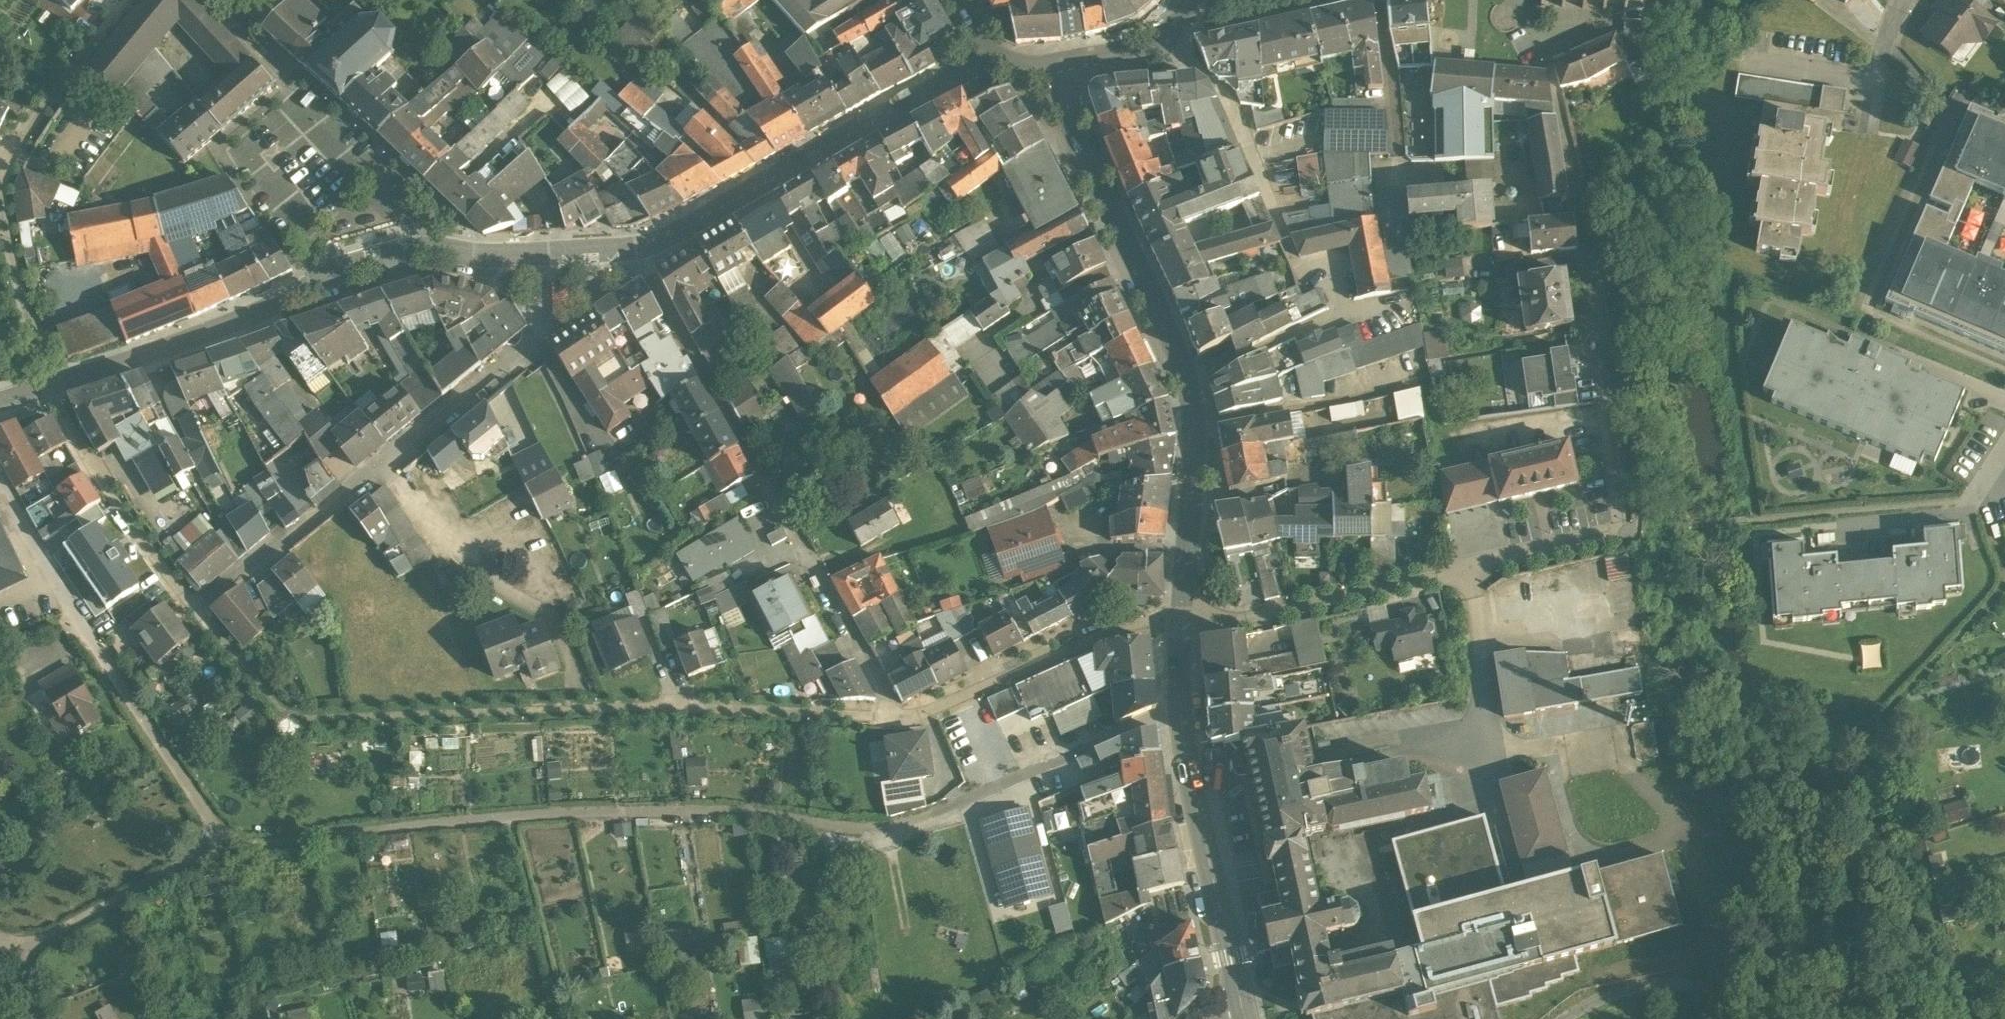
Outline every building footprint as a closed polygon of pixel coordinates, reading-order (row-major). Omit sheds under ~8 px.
[(127,26),(152,47),(175,20),(192,0),(149,0),(127,26)] [(194,0),(192,0),(175,20),(228,77),(249,59),(194,0)] [(263,29),(289,1),(288,0),(246,0),(240,7),(263,29)] [(718,14),(721,18),(726,25),(760,0),(706,0),(718,14)] [(805,36),(827,23),(829,22),(812,2),(810,0),(772,0),(805,36)] [(812,2),(829,22),(850,9),(864,0),(815,0),(812,2)] [(834,34),(842,48),(849,45),(867,36),(897,20),(933,2),(932,0),(887,0),(834,34)] [(994,9),(1008,9),(1016,43),(1063,41),(1056,2),(1051,2),(1050,0),(988,0),(994,9)] [(1056,2),(1063,41),(1085,36),(1079,1),(1079,0),(1056,0),(1056,2)] [(1079,1),(1085,36),(1107,31),(1099,0),(1083,0),(1079,1)] [(1107,31),(1122,27),(1136,20),(1148,11),(1159,0),(1160,1),(1160,0),(1099,0),(1107,31)] [(1339,7),(1352,56),(1352,57),(1354,70),(1366,69),(1367,85),(1383,84),(1375,0),(1373,0),(1338,6),(1339,7)] [(1390,30),(1393,45),(1405,44),(1410,44),(1411,43),(1412,43),(1410,27),(1405,0),(1387,0),(1390,30)] [(1410,27),(1429,25),(1427,0),(1405,0),(1410,27)] [(1541,8),(1545,8),(1545,2),(1561,3),(1561,9),(1565,9),(1566,3),(1581,4),(1581,11),(1585,11),(1586,5),(1602,5),(1602,12),(1606,12),(1606,6),(1624,7),(1623,13),(1641,14),(1641,12),(1644,11),(1642,6),(1648,2),(1652,4),(1654,1),(1652,0),(1541,0),(1541,8)] [(1964,0),(1942,0),(1936,7),(1943,12),(1925,36),(1950,55),(1957,44),(1970,43),(1975,36),(1981,40),(1994,23),(1980,13),(1964,0)] [(1980,13),(1990,1),(1989,0),(1964,0),(1980,13)] [(289,54),(290,53),(315,30),(289,1),(263,29),(289,54)] [(933,2),(897,20),(900,24),(913,45),(918,48),(922,46),(951,30),(933,2)] [(1339,7),(1310,14),(1322,59),(1340,56),(1340,57),(1352,56),(1339,7)] [(630,53),(656,25),(640,10),(611,40),(630,53)] [(504,67),(531,39),(500,12),(483,28),(475,20),(463,29),(466,33),(480,48),(484,44),(504,67)] [(670,39),(680,49),(695,38),(676,14),(658,28),(670,39)] [(1293,17),(1257,25),(1261,76),(1270,74),(1269,67),(1320,56),(1321,63),(1322,63),(1322,59),(1310,14),(1293,17)] [(695,38),(680,49),(700,67),(704,71),(711,77),(712,78),(736,60),(735,58),(744,52),(726,25),(721,18),(695,38)] [(348,19),(329,36),(336,44),(358,24),(348,19)] [(810,49),(802,38),(784,23),(785,21),(784,19),(770,31),(799,69),(794,73),(803,84),(820,72),(823,68),(819,61),(818,61),(810,49)] [(307,69),(307,70),(341,101),(376,69),(391,56),(396,35),(381,20),(360,22),(358,24),(336,44),(326,53),(307,69)] [(827,23),(805,36),(821,60),(842,48),(834,34),(827,23)] [(1623,24),(1623,33),(1626,32),(1636,52),(1661,34),(1654,23),(1623,24)] [(922,46),(918,48),(913,45),(900,24),(886,32),(912,77),(934,65),(922,46)] [(670,39),(658,28),(656,25),(630,53),(645,66),(670,39)] [(1257,25),(1233,29),(1238,89),(1236,90),(1241,102),(1245,103),(1263,106),(1261,76),(1257,25)] [(152,47),(127,26),(87,74),(112,95),(126,79),(147,54),(152,47)] [(1233,29),(1194,37),(1208,70),(1219,79),(1225,80),(1236,90),(1238,89),(1233,29)] [(290,53),(307,69),(326,53),(321,48),(326,43),(315,30),(290,53)] [(912,77),(886,32),(879,36),(887,50),(877,55),(861,64),(880,94),(912,77)] [(1623,33),(1553,64),(1559,85),(1587,81),(1626,59),(1636,52),(1626,32),(1623,33)] [(466,33),(446,50),(458,66),(480,48),(466,33)] [(867,36),(849,45),(861,64),(877,55),(867,36)] [(504,67),(500,71),(520,89),(538,72),(548,81),(563,65),(531,39),(504,67)] [(1431,42),(1413,43),(1418,67),(1433,67),(1431,42)] [(1410,44),(1405,44),(1406,53),(1395,54),(1398,69),(1418,67),(1413,43),(1411,43),(1410,44)] [(504,67),(484,44),(480,48),(458,66),(458,67),(466,77),(479,92),(500,71),(504,67)] [(821,60),(819,61),(823,68),(820,72),(827,83),(838,75),(846,87),(834,94),(847,113),(880,94),(861,64),(849,45),(842,48),(821,60)] [(170,71),(152,47),(147,54),(164,76),(170,71)] [(787,106),(748,49),(744,52),(735,58),(736,60),(758,92),(767,106),(747,116),(776,153),(807,136),(787,106)] [(126,79),(145,99),(164,76),(147,54),(126,79)] [(1640,55),(1627,63),(1631,76),(1630,77),(1634,86),(1650,78),(1640,55)] [(228,77),(196,104),(221,131),(274,85),(249,59),(228,77)] [(758,92),(736,60),(712,78),(739,107),(758,92)] [(1492,100),(1493,69),(1454,64),(1434,64),(1431,95),(1435,95),(1435,161),(1462,160),(1493,160),(1492,100)] [(458,67),(445,77),(453,88),(466,77),(458,67)] [(688,77),(700,88),(705,83),(699,76),(704,71),(700,67),(688,77)] [(396,87),(376,69),(341,101),(379,135),(422,96),(414,88),(400,101),(391,92),(396,87)] [(1492,100),(1523,104),(1552,108),(1546,74),(1493,69),(1492,100)] [(711,77),(704,71),(699,76),(705,83),(711,77)] [(1847,91),(1738,73),(1735,96),(1764,101),(1764,102),(1828,112),(1843,114),(1847,91)] [(1207,85),(1195,76),(1190,74),(1181,75),(1184,92),(1187,106),(1191,105),(1194,118),(1199,138),(1201,138),(1230,130),(1223,113),(1207,85)] [(1175,75),(1148,78),(1152,109),(1165,107),(1167,113),(1180,110),(1180,108),(1181,107),(1178,93),(1177,93),(1175,75)] [(422,96),(379,135),(399,155),(426,130),(415,119),(424,119),(439,107),(438,106),(455,91),(453,88),(445,77),(423,95),(422,96)] [(712,78),(711,77),(705,83),(700,88),(698,91),(732,126),(733,127),(746,115),(739,107),(712,78)] [(1141,78),(1130,79),(1135,100),(1140,99),(1142,110),(1152,109),(1148,78),(1141,78)] [(145,99),(126,79),(112,95),(137,115),(148,102),(145,99)] [(1130,79),(1114,80),(1120,103),(1135,100),(1130,79)] [(1114,80),(1099,82),(1094,84),(1090,87),(1089,91),(1089,95),(1099,120),(1132,112),(1132,116),(1142,115),(1142,110),(1140,99),(1135,100),(1120,103),(1114,80)] [(827,83),(787,106),(807,136),(847,113),(834,94),(833,92),(827,83)] [(619,99),(602,84),(593,94),(601,100),(606,105),(661,152),(673,144),(644,119),(619,99)] [(630,85),(619,99),(644,119),(655,106),(630,85)] [(1010,91),(969,108),(977,126),(982,124),(982,122),(1017,102),(1010,91)] [(470,136),(481,149),(528,104),(517,92),(498,110),(498,111),(470,136)] [(962,93),(934,107),(951,139),(959,134),(973,127),(973,128),(977,126),(969,108),(962,93)] [(1371,99),(1348,99),(1348,111),(1371,111),(1371,99)] [(599,117),(606,111),(608,109),(604,106),(606,105),(601,100),(591,110),(599,117)] [(148,102),(137,115),(159,137),(172,126),(148,102)] [(1017,102),(982,122),(982,124),(995,144),(1030,123),(1017,102)] [(1828,112),(1764,102),(1759,135),(1758,135),(1756,145),(1758,146),(1757,158),(1754,157),(1753,169),(1755,169),(1753,181),(1751,180),(1750,183),(1760,184),(1816,194),(1826,195),(1826,193),(1824,192),(1826,181),(1828,181),(1830,170),(1820,169),(1822,155),(1823,155),(1825,144),(1823,144),(1825,132),(1827,133),(1827,130),(1825,130),(1828,112)] [(196,104),(181,118),(178,114),(174,118),(177,121),(172,126),(159,137),(183,163),(221,131),(196,104)] [(1523,104),(1533,161),(1560,156),(1552,108),(1523,104)] [(0,105),(0,125),(2,125),(9,109),(0,105)] [(661,152),(606,105),(604,106),(608,109),(606,111),(633,135),(627,143),(643,160),(657,174),(671,160),(661,152)] [(2001,119),(1998,118),(1997,121),(1993,119),(1994,116),(1970,106),(1929,200),(1951,209),(1948,217),(1926,208),(1885,301),(1908,311),(1910,309),(1914,311),(1913,313),(2004,353),(2004,118),(2001,119)] [(934,107),(909,121),(922,140),(932,157),(953,142),(951,139),(934,107)] [(1280,108),(1265,112),(1252,111),(1257,129),(1284,121),(1280,108)] [(591,110),(577,124),(585,132),(599,117),(591,110)] [(1348,111),(1324,111),(1324,153),(1370,155),(1390,155),(1385,111),(1371,111),(1348,111)] [(1132,112),(1099,120),(1106,141),(1135,134),(1138,135),(1145,133),(1147,133),(1145,126),(1143,115),(1142,115),(1132,116),(1132,112)] [(715,161),(706,171),(720,184),(754,165),(741,151),(723,134),(705,115),(687,133),(715,161)] [(747,116),(746,115),(733,127),(749,143),(741,151),(754,165),(776,153),(747,116)] [(1194,118),(1180,121),(1183,132),(1167,136),(1166,137),(1175,159),(1177,171),(1196,164),(1208,161),(1208,160),(1201,138),(1199,138),(1194,118)] [(909,121),(879,136),(896,166),(912,156),(908,148),(922,140),(909,121)] [(1030,123),(995,144),(997,148),(993,151),(1003,168),(1043,143),(1031,122),(1030,123)] [(1163,122),(1145,126),(1147,133),(1145,133),(1147,140),(1149,140),(1166,137),(1167,136),(1163,122)] [(585,132),(577,124),(560,141),(589,170),(593,175),(596,172),(605,164),(612,158),(585,132)] [(732,126),(723,134),(741,151),(749,143),(733,127),(732,126)] [(973,128),(973,127),(959,134),(975,163),(988,154),(973,128)] [(433,137),(426,130),(399,155),(424,179),(424,178),(425,179),(450,154),(437,141),(440,138),(436,134),(433,137)] [(1135,134),(1106,141),(1119,173),(1151,166),(1142,145),(1149,142),(1149,140),(1147,140),(1145,133),(1138,135),(1135,134)] [(450,154),(425,179),(439,192),(459,173),(483,151),(481,149),(470,136),(451,153),(450,154)] [(896,166),(879,136),(861,145),(874,167),(880,164),(887,174),(897,168),(896,166)] [(706,171),(676,142),(673,144),(661,152),(671,160),(657,174),(684,203),(720,184),(706,171)] [(645,182),(634,170),(643,160),(627,143),(612,158),(605,164),(614,174),(624,184),(628,189),(651,220),(665,213),(643,184),(645,182)] [(1015,192),(1056,169),(1043,143),(1003,168),(998,172),(1010,194),(1015,192)] [(880,164),(874,167),(861,145),(832,161),(832,162),(844,187),(848,185),(861,178),(880,209),(898,199),(893,189),(895,188),(887,174),(880,164)] [(1238,150),(1208,160),(1208,161),(1196,164),(1206,193),(1196,196),(1204,218),(1243,204),(1259,197),(1260,197),(1238,150)] [(969,167),(967,169),(964,171),(950,181),(943,186),(956,203),(998,172),(1003,168),(993,151),(988,154),(975,163),(969,167)] [(958,151),(952,155),(955,159),(964,171),(967,169),(969,167),(958,151)] [(1300,188),(1328,184),(1324,153),(1296,158),(1300,188)] [(1370,155),(1324,153),(1328,184),(1371,179),(1370,155)] [(492,195),(467,220),(482,235),(514,225),(507,213),(511,210),(507,204),(543,176),(528,154),(496,183),(488,190),(492,195)] [(1560,156),(1533,161),(1542,221),(1570,219),(1560,156)] [(943,168),(936,159),(920,169),(935,189),(949,179),(950,178),(943,168)] [(955,159),(943,168),(950,178),(949,179),(950,181),(964,171),(955,159)] [(1496,189),(1493,160),(1462,160),(1465,191),(1488,190),(1496,189)] [(832,162),(812,175),(822,192),(829,205),(836,201),(845,195),(848,193),(844,187),(832,162)] [(605,164),(596,172),(605,183),(614,174),(605,164)] [(1151,166),(1119,173),(1129,196),(1171,179),(1169,170),(1159,172),(1157,165),(1151,166)] [(920,169),(904,181),(895,188),(893,189),(898,199),(904,209),(905,209),(935,189),(920,169)] [(1056,169),(1015,192),(1030,221),(1036,232),(1078,210),(1056,169)] [(61,185),(23,170),(16,184),(14,195),(19,225),(46,221),(44,209),(51,211),(61,185)] [(589,170),(553,191),(558,199),(566,230),(580,221),(583,229),(605,215),(597,201),(585,179),(593,175),(589,170)] [(450,203),(467,220),(492,195),(488,190),(496,183),(484,171),(470,184),(450,203)] [(439,192),(450,203),(470,184),(459,173),(439,192)] [(645,182),(643,184),(665,213),(684,203),(657,174),(645,182)] [(812,175),(789,189),(801,210),(814,233),(828,225),(812,198),(822,192),(812,175)] [(1129,196),(1128,196),(1152,249),(1189,237),(1184,225),(1204,218),(1196,196),(1188,199),(1179,177),(1178,177),(1129,196)] [(155,202),(165,238),(181,233),(215,222),(232,217),(247,210),(227,178),(155,202)] [(1371,179),(1328,184),(1331,205),(1334,227),(1346,225),(1373,219),(1372,199),(1371,179)] [(1816,194),(1760,184),(1758,199),(1757,199),(1755,210),(1757,210),(1755,222),(1753,221),(1753,224),(1755,224),(1755,226),(1760,227),(1802,233),(1808,234),(1808,233),(1810,233),(1811,231),(1809,230),(1811,219),(1813,219),(1814,208),(1816,194)] [(651,220),(628,189),(622,193),(621,192),(617,195),(620,198),(618,199),(621,203),(622,204),(625,202),(641,224),(651,220)] [(788,218),(801,210),(789,189),(775,197),(788,218)] [(1465,191),(1407,196),(1410,217),(1426,216),(1447,214),(1454,214),(1455,217),(1458,217),(1459,221),(1459,231),(1491,228),(1488,190),(1465,191)] [(1019,228),(1030,221),(1015,192),(1003,200),(1019,228)] [(621,203),(615,207),(607,195),(597,201),(605,215),(612,227),(636,225),(641,224),(625,202),(622,204),(621,203)] [(850,203),(845,195),(836,201),(842,209),(850,203)] [(1407,196),(1372,199),(1373,219),(1375,219),(1379,239),(1408,235),(1412,235),(1410,217),(1407,196)] [(775,197),(733,221),(745,241),(747,244),(758,258),(764,265),(778,256),(772,246),(785,238),(780,231),(792,224),(788,218),(775,197)] [(1259,197),(1243,204),(1254,231),(1272,226),(1259,197)] [(867,217),(856,200),(850,203),(842,209),(866,244),(879,236),(867,217)] [(155,202),(68,219),(75,253),(78,255),(146,242),(165,238),(155,202)] [(1334,227),(1331,205),(1309,208),(1310,211),(1314,232),(1334,227)] [(882,209),(867,217),(879,236),(893,228),(882,209)] [(858,276),(836,250),(827,257),(814,233),(801,210),(788,218),(792,224),(823,275),(824,274),(824,273),(830,270),(844,288),(858,276)] [(992,257),(980,264),(997,294),(1013,283),(1029,274),(1023,263),(1088,227),(1078,210),(1036,232),(1002,252),(992,257)] [(1310,211),(1283,215),(1292,236),(1314,232),(1310,211)] [(1454,214),(1447,214),(1449,222),(1459,221),(1458,217),(1455,217),(1454,214)] [(1426,216),(1410,217),(1412,235),(1427,233),(1426,216)] [(232,217),(215,222),(225,242),(242,232),(232,217)] [(997,244),(984,219),(954,235),(973,267),(980,264),(992,257),(987,250),(997,244)] [(1373,219),(1346,225),(1350,245),(1355,266),(1382,258),(1379,239),(1375,219),(1373,219)] [(1542,221),(1528,222),(1529,239),(1531,255),(1576,250),(1573,219),(1570,219),(1542,221)] [(733,221),(698,241),(716,274),(718,278),(717,278),(736,310),(737,312),(744,323),(751,318),(747,313),(756,308),(734,270),(758,258),(747,244),(745,241),(733,221)] [(1314,232),(1292,236),(1300,256),(1350,245),(1346,225),(1334,227),(1314,232)] [(1514,241),(1529,239),(1528,225),(1513,226),(1514,241)] [(1254,231),(1201,246),(1201,248),(1207,264),(1280,243),(1273,226),(1272,226),(1254,231)] [(262,227),(249,234),(251,237),(246,242),(251,253),(270,282),(291,270),(262,227)] [(1802,233),(1760,227),(1757,250),(1772,252),(1772,253),(1783,255),(1783,253),(1795,255),(1794,257),(1797,257),(1797,255),(1799,255),(1802,233)] [(181,233),(165,238),(183,281),(185,285),(200,278),(181,233)] [(1409,257),(1408,235),(1379,239),(1382,258),(1387,281),(1412,276),(1409,257)] [(1189,237),(1152,249),(1173,293),(1209,282),(1201,268),(1207,264),(1201,248),(1194,250),(1189,237)] [(165,238),(146,242),(158,268),(165,271),(167,270),(173,285),(183,281),(165,238)] [(1094,240),(1051,264),(1056,273),(1051,276),(1052,279),(1041,285),(1040,288),(1045,298),(1075,283),(1106,266),(1094,240)] [(698,241),(655,270),(691,337),(712,326),(698,297),(694,290),(716,274),(698,241)] [(1002,252),(997,244),(987,250),(992,257),(1002,252)] [(251,253),(213,271),(229,301),(270,282),(251,253)] [(1382,258),(1355,266),(1361,300),(1389,294),(1387,281),(1382,258)] [(1106,266),(1075,283),(1081,295),(1112,279),(1106,266)] [(185,285),(197,316),(216,308),(229,301),(213,271),(200,278),(185,285)] [(1564,273),(1519,280),(1526,333),(1571,326),(1564,273)] [(736,310),(717,278),(718,278),(716,274),(694,290),(698,297),(708,291),(723,318),(736,310)] [(844,288),(834,295),(853,318),(876,301),(858,276),(844,288)] [(1081,295),(1070,301),(1077,316),(1079,315),(1118,293),(1112,279),(1081,295)] [(1209,282),(1173,293),(1187,327),(1222,314),(1263,300),(1255,279),(1222,290),(1222,291),(1218,292),(1215,280),(1209,282)] [(641,280),(612,299),(626,323),(629,328),(647,316),(651,323),(661,316),(641,280)] [(173,285),(113,309),(125,338),(127,344),(187,320),(197,316),(185,285),(183,281),(173,285)] [(418,281),(380,294),(398,322),(434,311),(421,286),(418,281)] [(467,285),(432,281),(421,286),(434,311),(447,335),(459,328),(496,305),(495,295),(467,285)] [(997,294),(991,298),(1000,310),(1021,296),(1013,283),(997,294)] [(809,315),(781,285),(766,298),(811,349),(815,346),(827,336),(809,315)] [(1319,290),(1309,296),(1317,314),(1328,309),(1319,290)] [(1118,293),(1079,315),(1084,325),(1089,334),(1104,326),(1128,314),(1118,293)] [(380,294),(339,307),(358,333),(380,324),(390,342),(405,334),(398,322),(380,294)] [(834,295),(809,315),(827,336),(828,336),(838,329),(853,318),(834,295)] [(1058,296),(1042,304),(1047,313),(1052,310),(1062,304),(1058,296)] [(1309,296),(1283,307),(1292,326),(1317,314),(1309,296)] [(496,305),(459,328),(464,336),(482,323),(489,335),(472,349),(480,365),(526,327),(508,298),(496,305)] [(991,298),(972,312),(985,332),(1005,318),(1000,310),(991,298)] [(626,323),(612,299),(593,311),(595,314),(607,335),(626,323)] [(1056,319),(1060,325),(1073,318),(1065,303),(1062,304),(1052,310),(1056,319)] [(339,307),(314,316),(339,353),(344,361),(366,346),(357,333),(358,333),(339,307)] [(1283,307),(1263,317),(1260,310),(1254,312),(1262,323),(1262,325),(1270,336),(1292,326),(1283,307)] [(112,308),(57,329),(68,359),(125,338),(113,309),(112,308)] [(972,312),(927,342),(951,376),(954,374),(966,365),(956,352),(985,332),(972,312)] [(1222,314),(1187,327),(1198,356),(1230,340),(1236,354),(1270,336),(1262,325),(1262,323),(1254,312),(1250,313),(1226,324),(1222,314)] [(607,335),(595,314),(549,344),(571,380),(574,379),(607,432),(630,418),(622,406),(651,387),(648,382),(640,368),(631,373),(624,362),(607,335)] [(1128,314),(1104,326),(1108,333),(1109,332),(1115,344),(1136,331),(1128,314)] [(1079,315),(1077,316),(1073,318),(1060,325),(1067,336),(1084,325),(1079,315)] [(339,353),(314,316),(293,323),(324,365),(339,353)] [(647,316),(629,328),(642,351),(649,363),(652,361),(653,363),(661,359),(660,357),(664,355),(662,344),(661,341),(656,343),(651,323),(647,316)] [(1060,325),(1056,319),(1024,339),(1034,356),(1067,336),(1060,325)] [(313,355),(291,324),(272,331),(283,349),(283,350),(296,368),(306,361),(310,358),(313,355)] [(1420,324),(1372,339),(1378,361),(1424,347),(1420,324)] [(1772,401),(1921,464),(1924,457),(1935,462),(1965,393),(1909,369),(1911,364),(1851,338),(1847,347),(1791,324),(1763,389),(1775,394),(1772,401)] [(1319,335),(1309,338),(1311,343),(1298,348),(1305,364),(1315,361),(1347,349),(1347,348),(1349,347),(1363,342),(1356,325),(1320,339),(1319,335)] [(712,326),(691,337),(701,355),(721,343),(712,326)] [(1136,331),(1115,344),(1109,332),(1108,333),(1104,326),(1089,334),(1079,339),(1051,358),(1059,370),(1067,382),(1071,391),(1085,383),(1076,366),(1096,355),(1108,386),(1118,381),(1107,362),(1142,344),(1136,331)] [(788,357),(800,350),(783,327),(757,344),(773,369),(788,357)] [(464,336),(459,328),(447,335),(446,336),(457,354),(469,345),(464,336)] [(827,336),(815,346),(824,357),(846,341),(838,329),(828,336),(827,336)] [(1024,339),(1018,330),(1002,339),(1019,366),(1034,356),(1024,339)] [(272,331),(240,343),(239,343),(257,367),(273,356),(283,349),(272,331)] [(424,365),(405,334),(390,342),(409,377),(424,365)] [(662,402),(684,390),(674,372),(671,374),(668,370),(683,361),(670,339),(662,344),(664,355),(660,357),(661,359),(653,363),(660,375),(648,382),(651,387),(662,402)] [(1363,342),(1349,347),(1350,349),(1356,369),(1378,361),(1372,339),(1363,342)] [(927,342),(903,359),(910,369),(877,391),(893,415),(951,376),(927,342)] [(239,343),(206,354),(221,384),(242,377),(244,382),(242,383),(256,407),(259,405),(273,394),(275,393),(257,367),(239,343)] [(1142,344),(1107,362),(1118,381),(1152,365),(1142,344)] [(469,345),(457,354),(430,376),(442,396),(480,365),(472,349),(469,345)] [(800,350),(788,357),(796,370),(811,360),(803,348),(800,350)] [(1350,349),(1315,361),(1321,376),(1323,379),(1324,381),(1357,370),(1356,369),(1350,349)] [(1550,358),(1521,362),(1527,397),(1555,392),(1556,396),(1575,394),(1573,378),(1570,378),(1567,350),(1549,353),(1550,358)] [(642,351),(624,362),(631,373),(640,368),(649,363),(642,351)] [(206,354),(189,359),(205,396),(211,394),(224,390),(221,384),(206,354)] [(1262,354),(1247,361),(1209,382),(1216,397),(1273,380),(1262,354)] [(275,393),(287,384),(291,381),(273,356),(257,367),(275,393)] [(812,433),(813,436),(819,433),(825,443),(828,441),(835,437),(796,370),(788,357),(773,369),(812,433)] [(187,402),(205,396),(189,359),(170,365),(183,394),(187,402)] [(683,361),(668,370),(671,374),(674,372),(684,390),(699,382),(686,359),(683,361)] [(649,363),(640,368),(648,382),(660,375),(653,363),(652,361),(649,363)] [(1321,376),(1315,361),(1305,364),(1294,369),(1301,398),(1325,396),(1324,381),(1323,379),(1321,376)] [(324,365),(304,378),(317,397),(337,383),(324,365)] [(409,377),(397,386),(398,388),(418,415),(442,396),(430,376),(424,365),(409,377)] [(1108,386),(1090,395),(1101,418),(1108,415),(1110,420),(1104,423),(1104,424),(1127,415),(1168,398),(1152,365),(1118,381),(1108,386)] [(1057,390),(1067,382),(1059,370),(1030,389),(1031,392),(1046,400),(1057,390)] [(139,375),(159,421),(167,417),(144,373),(139,375)] [(893,415),(892,416),(904,434),(966,392),(954,374),(951,376),(893,415)] [(139,375),(122,380),(136,409),(147,427),(147,428),(158,423),(159,421),(139,375)] [(1021,401),(1031,392),(1030,389),(1023,375),(990,397),(997,407),(1005,417),(1021,401)] [(1273,380),(1216,397),(1220,415),(1282,400),(1279,380),(1278,378),(1273,380)] [(122,380),(69,396),(84,428),(96,450),(109,440),(104,422),(132,413),(135,420),(141,431),(147,427),(137,410),(136,409),(122,380)] [(684,390),(671,397),(690,429),(717,414),(699,382),(684,390)] [(1057,390),(1068,409),(1077,403),(1071,391),(1067,382),(1057,390)] [(511,383),(485,404),(503,440),(509,452),(517,468),(544,453),(511,383)] [(751,383),(727,400),(742,426),(767,410),(751,383)] [(290,414),(292,416),(302,408),(287,384),(275,393),(273,394),(290,414)] [(418,415),(398,388),(385,398),(406,426),(418,415)] [(1418,388),(1393,394),(1398,424),(1423,419),(1418,388)] [(224,390),(211,394),(223,418),(235,413),(223,393),(225,392),(224,390)] [(1031,392),(1021,401),(1051,443),(1070,436),(1060,419),(1069,411),(1068,409),(1057,390),(1046,400),(1031,392)] [(192,415),(187,402),(183,394),(175,398),(182,417),(183,418),(192,415)] [(290,414),(273,394),(259,405),(290,447),(305,435),(300,428),(292,416),(290,414)] [(178,419),(182,417),(175,398),(165,401),(173,421),(178,419)] [(385,398),(361,414),(381,438),(380,439),(384,443),(406,426),(385,398)] [(1168,398),(1127,415),(1131,426),(1094,440),(1093,441),(1098,458),(1176,436),(1168,398)] [(1051,443),(1021,401),(1005,417),(1030,454),(1051,443)] [(1362,402),(1329,408),(1331,421),(1365,415),(1362,402)] [(485,404),(451,433),(468,454),(473,459),(482,460),(503,440),(485,404)] [(993,424),(1005,417),(997,407),(986,413),(993,424)] [(319,412),(300,428),(305,435),(307,437),(319,459),(340,441),(335,435),(337,434),(319,412)] [(659,413),(645,422),(654,438),(668,429),(659,413)] [(381,438),(361,414),(337,434),(335,435),(340,441),(346,449),(343,452),(356,467),(384,443),(380,439),(381,438)] [(717,414),(690,429),(709,463),(712,462),(736,448),(717,414)] [(199,430),(192,415),(183,418),(182,417),(178,419),(186,439),(180,441),(182,444),(201,434),(199,430)] [(1289,415),(1218,428),(1223,454),(1293,441),(1289,415)] [(50,418),(22,436),(25,442),(36,462),(47,455),(64,444),(50,418)] [(131,462),(158,447),(147,428),(147,427),(141,431),(135,420),(111,432),(131,462)] [(25,442),(22,436),(16,425),(0,433),(0,456),(25,442)] [(258,426),(247,435),(259,456),(264,466),(277,457),(258,426)] [(205,432),(201,434),(209,450),(221,444),(214,428),(205,432)] [(1302,443),(1305,458),(1347,451),(1348,455),(1361,452),(1358,432),(1302,443)] [(468,454),(451,433),(426,453),(442,476),(468,454)] [(813,436),(812,433),(799,441),(810,460),(831,447),(828,441),(825,443),(819,433),(813,436)] [(209,450),(201,434),(182,444),(195,468),(201,466),(207,478),(218,472),(209,450)] [(1176,436),(1098,458),(1099,460),(1097,461),(1102,477),(1121,471),(1123,481),(1135,478),(1137,484),(1171,478),(1176,436)] [(182,444),(180,441),(178,437),(158,448),(176,479),(195,468),(182,444)] [(1093,441),(1065,463),(1073,475),(1097,461),(1099,460),(1098,458),(1093,441)] [(1293,441),(1223,454),(1229,490),(1284,480),(1284,479),(1287,478),(1285,460),(1305,458),(1302,443),(1294,444),(1293,441)] [(0,456),(0,465),(13,489),(42,473),(36,462),(25,442),(0,456)] [(1526,453),(1535,494),(1576,485),(1567,444),(1526,453)] [(180,486),(176,479),(158,448),(158,447),(131,462),(156,502),(180,486)] [(736,448),(712,462),(726,489),(752,476),(737,448),(736,448)] [(600,451),(587,457),(597,478),(610,473),(600,451)] [(517,468),(515,470),(524,487),(526,486),(554,471),(544,453),(517,468)] [(1526,453),(1490,462),(1499,501),(1499,503),(1535,494),(1526,453)] [(47,455),(36,462),(47,483),(58,476),(66,472),(59,460),(52,464),(47,455)] [(1073,475),(965,519),(970,532),(1011,520),(1037,510),(1060,497),(1060,498),(1082,487),(1086,498),(1096,496),(1093,484),(1103,482),(1102,477),(1097,461),(1074,475),(1073,475)] [(321,462),(306,473),(311,491),(307,495),(311,501),(315,506),(338,487),(331,478),(321,462)] [(1490,462),(1440,473),(1445,513),(1499,501),(1490,462)] [(66,472),(58,476),(65,487),(82,476),(76,465),(66,472)] [(1369,467),(1347,471),(1348,491),(1349,491),(1350,509),(1371,508),(1372,508),(1369,467)] [(554,471),(526,486),(543,519),(572,504),(555,470),(554,471)] [(269,475),(254,483),(261,494),(276,485),(269,475)] [(58,476),(47,483),(54,494),(54,493),(65,487),(58,476)] [(101,503),(82,476),(65,487),(54,493),(56,496),(54,497),(57,502),(63,497),(73,512),(77,519),(97,505),(101,503)] [(1137,484),(1126,486),(1126,490),(1121,491),(1117,518),(1132,514),(1166,512),(1171,478),(1137,484)] [(385,487),(369,499),(398,548),(411,571),(432,560),(385,487)] [(1082,487),(1060,498),(1067,513),(1088,503),(1086,498),(1082,487)] [(1315,488),(1299,490),(1300,497),(1302,510),(1329,510),(1330,510),(1329,502),(1332,502),(1332,492),(1319,492),(1315,488)] [(1348,491),(1332,492),(1332,502),(1329,502),(1330,510),(1329,510),(1329,523),(1328,538),(1370,538),(1372,538),(1371,508),(1350,509),(1349,491),(1348,491)] [(299,519),(281,494),(281,493),(267,503),(281,522),(285,529),(299,519)] [(699,509),(707,523),(729,509),(721,495),(699,509)] [(398,548),(369,499),(352,513),(373,542),(383,533),(384,543),(385,545),(389,553),(398,548)] [(847,523),(862,547),(900,525),(885,501),(847,523)] [(1266,501),(1240,504),(1252,547),(1280,539),(1278,522),(1272,522),(1266,501)] [(53,525),(42,504),(27,512),(40,537),(54,527),(53,525)] [(1240,504),(1215,507),(1221,528),(1218,529),(1225,552),(1238,549),(1252,547),(1240,504)] [(77,519),(87,533),(97,526),(106,519),(97,505),(77,519)] [(227,520),(247,554),(270,534),(252,505),(227,520)] [(1403,506),(1386,507),(1387,524),(1403,523),(1403,506)] [(1372,508),(1371,508),(1372,538),(1387,537),(1387,524),(1386,507),(1372,508)] [(1037,511),(1012,521),(989,528),(993,539),(1044,522),(1040,509),(1037,511)] [(43,542),(77,519),(73,512),(53,525),(54,527),(40,537),(43,542)] [(1166,512),(1132,514),(1117,518),(1110,520),(1111,540),(1115,541),(1163,538),(1166,512)] [(239,561),(247,554),(227,520),(225,518),(216,523),(218,528),(239,561)] [(755,550),(737,520),(679,556),(694,582),(727,562),(729,566),(755,550)] [(1044,522),(993,539),(1007,579),(1022,574),(1062,560),(1061,559),(1056,545),(1062,543),(1058,530),(1052,532),(1048,521),(1044,522)] [(1329,523),(1278,522),(1280,539),(1289,539),(1294,539),(1317,539),(1328,538),(1329,523)] [(1802,538),(1767,541),(1774,619),(1841,614),(1841,603),(1896,599),(1897,610),(1932,607),(1932,604),(1945,603),(1944,590),(1964,588),(1958,525),(1923,529),(1924,547),(1892,549),(1893,560),(1838,565),(1837,553),(1804,557),(1802,538)] [(64,548),(108,611),(139,589),(124,567),(129,563),(117,545),(112,548),(97,526),(87,533),(64,548)] [(25,579),(0,528),(0,592),(25,579)] [(239,561),(218,528),(177,563),(201,591),(239,561)] [(787,539),(783,529),(768,537),(772,546),(787,539)] [(383,533),(373,542),(378,549),(385,545),(384,543),(383,533)] [(1372,538),(1370,538),(1371,577),(1388,574),(1388,557),(1387,537),(1372,538)] [(1318,558),(1317,539),(1294,539),(1296,558),(1318,558)] [(411,571),(398,548),(389,553),(383,556),(399,577),(411,571)] [(1248,569),(1244,554),(1240,555),(1238,549),(1225,552),(1229,566),(1234,565),(1236,572),(1248,569)] [(1062,560),(1022,574),(1026,586),(1046,578),(1050,585),(1074,573),(1069,556),(1061,559),(1062,560)] [(1160,557),(1136,558),(1136,585),(1122,583),(1122,594),(1161,596),(1160,557)] [(1260,577),(1263,587),(1271,585),(1268,574),(1263,557),(1255,560),(1260,577)] [(1626,557),(1604,560),(1608,582),(1630,579),(1626,557)] [(295,558),(273,576),(290,597),(296,604),(316,587),(317,587),(295,558)] [(1136,558),(1121,558),(1117,564),(1117,573),(1114,573),(1102,588),(1109,593),(1122,594),(1122,583),(1136,585),(1136,558)] [(879,559),(832,580),(854,618),(882,604),(899,596),(879,559)] [(1114,573),(1099,559),(1082,566),(1084,569),(1081,570),(1089,578),(1059,594),(1072,617),(1083,611),(1102,588),(1114,573)] [(1248,569),(1236,572),(1238,582),(1251,579),(1248,569)] [(1081,570),(1053,585),(1059,594),(1089,578),(1081,570)] [(713,597),(735,588),(728,572),(697,586),(699,591),(709,586),(713,597)] [(1273,573),(1268,574),(1271,585),(1263,587),(1266,600),(1280,597),(1273,573)] [(273,576),(258,588),(257,588),(269,613),(290,597),(273,576)] [(1260,577),(1251,579),(1257,602),(1266,600),(1263,587),(1260,577)] [(810,619),(788,579),(768,589),(767,588),(751,596),(753,601),(770,633),(785,625),(795,644),(803,657),(811,654),(829,644),(815,617),(810,619)] [(1059,594),(1053,585),(1050,587),(1046,579),(1037,582),(1048,602),(1031,610),(1027,602),(1017,607),(1033,637),(1072,617),(1059,594)] [(1251,579),(1238,582),(1244,605),(1257,602),(1251,579)] [(753,601),(751,596),(745,584),(735,588),(713,597),(715,601),(720,617),(739,608),(753,601)] [(715,601),(713,597),(709,586),(699,591),(698,592),(703,606),(715,601)] [(326,600),(316,587),(296,604),(306,616),(326,600)] [(244,589),(214,612),(245,649),(262,635),(253,624),(258,619),(244,589)] [(636,620),(637,621),(649,615),(640,590),(625,596),(634,621),(636,620)] [(1005,613),(1017,607),(1010,593),(997,598),(1005,613)] [(916,628),(899,596),(882,604),(896,631),(899,636),(916,628)] [(133,632),(158,612),(151,603),(126,622),(133,632)] [(882,604),(854,618),(869,645),(896,631),(882,604)] [(967,607),(949,613),(963,639),(975,632),(973,627),(974,622),(967,607)] [(1007,615),(1023,642),(1024,643),(1033,637),(1017,607),(1005,613),(1007,615)] [(158,612),(133,632),(143,645),(147,642),(163,662),(189,642),(189,640),(188,641),(165,609),(164,608),(158,612)] [(676,644),(678,643),(664,608),(649,615),(662,651),(677,645),(676,644)] [(739,608),(720,617),(726,632),(746,623),(739,608)] [(1388,621),(1372,625),(1377,650),(1393,647),(1396,660),(1398,660),(1400,673),(1415,670),(1412,657),(1431,653),(1428,635),(1430,635),(1434,631),(1433,625),(1427,623),(1425,623),(1424,616),(1414,618),(1413,611),(1401,613),(1402,621),(1389,624),(1388,621)] [(952,644),(963,639),(949,613),(936,617),(949,644),(952,642),(952,644)] [(1007,615),(979,629),(993,657),(1023,642),(1007,615)] [(1296,651),(1300,668),(1325,664),(1315,619),(1291,625),(1293,637),(1296,651)] [(634,621),(596,637),(611,672),(651,654),(637,621),(636,620),(634,621)] [(513,622),(480,635),(497,680),(518,671),(519,672),(529,668),(534,681),(558,671),(541,626),(518,635),(513,622)] [(1277,641),(1293,637),(1291,625),(1275,628),(1277,641)] [(712,630),(700,635),(707,653),(719,648),(712,630)] [(678,643),(676,644),(677,645),(690,679),(714,669),(707,653),(700,635),(678,643)] [(1242,635),(1202,639),(1205,682),(1246,678),(1245,670),(1244,662),(1242,635)] [(918,636),(913,639),(915,645),(921,642),(918,636)] [(1149,640),(1108,644),(1113,686),(1153,682),(1149,640)] [(915,645),(905,650),(910,660),(904,662),(908,670),(888,680),(902,704),(938,686),(923,657),(921,655),(925,653),(921,642),(915,645)] [(949,644),(923,657),(938,686),(966,671),(952,644),(952,642),(949,644)] [(829,644),(811,654),(822,675),(831,672),(845,665),(833,643),(829,644)] [(795,644),(785,649),(793,663),(803,657),(795,644)] [(1094,651),(1035,678),(1050,711),(1052,714),(1087,698),(1113,686),(1108,644),(1094,651)] [(1244,662),(1245,670),(1251,669),(1253,677),(1300,668),(1296,651),(1244,662)] [(1524,653),(1495,657),(1505,718),(1534,713),(1534,712),(1530,687),(1524,653)] [(1563,655),(1524,653),(1530,687),(1568,681),(1564,656),(1565,656),(1564,654),(1563,655)] [(822,675),(811,654),(803,657),(793,663),(805,683),(805,684),(808,683),(819,677),(822,675)] [(0,659),(0,675),(10,669),(3,657),(0,659)] [(873,701),(852,662),(845,665),(831,672),(836,687),(841,700),(873,701)] [(1639,669),(1580,679),(1585,703),(1643,694),(1639,669)] [(72,671),(43,689),(73,739),(103,721),(72,671)] [(822,675),(819,677),(830,700),(841,700),(836,687),(831,672),(822,675)] [(1050,711),(1035,678),(1016,687),(1031,720),(1050,711)] [(1249,683),(1206,687),(1208,714),(1252,710),(1251,698),(1272,694),(1269,679),(1249,683)] [(1568,681),(1530,687),(1534,712),(1585,703),(1580,679),(1568,681)] [(1153,682),(1113,686),(1117,725),(1156,708),(1153,682)] [(1010,689),(987,700),(997,723),(1021,712),(1010,689)] [(1087,698),(1052,714),(1061,736),(1098,720),(1087,698)] [(987,700),(939,721),(964,779),(1013,758),(997,723),(987,700)] [(1341,700),(1333,701),(1338,721),(1345,720),(1341,700)] [(184,702),(164,716),(172,727),(192,713),(184,702)] [(1252,710),(1208,714),(1211,744),(1240,739),(1284,731),(1281,717),(1253,722),(1252,710)] [(1650,722),(1635,725),(1631,728),(1637,760),(1641,762),(1656,759),(1655,759),(1653,748),(1654,747),(1654,746),(1653,747),(1651,736),(1652,735),(1652,734),(1651,735),(1649,724),(1650,723),(1650,722)] [(1284,731),(1240,739),(1245,758),(1247,757),(1265,841),(1263,841),(1268,866),(1272,865),(1278,893),(1258,897),(1262,915),(1249,918),(1256,954),(1270,951),(1274,970),(1294,965),(1300,992),(1296,993),(1301,1016),(1306,1015),(1306,1017),(1311,1016),(1342,1009),(1341,1008),(1401,994),(1403,1003),(1574,956),(1681,927),(1672,893),(1680,891),(1677,881),(1669,883),(1661,855),(1596,873),(1595,869),(1571,875),(1544,772),(1505,783),(1532,886),(1504,893),(1484,817),(1391,843),(1421,949),(1394,957),(1391,948),(1330,962),(1325,936),(1327,935),(1328,936),(1330,936),(1329,934),(1341,931),(1342,933),(1344,933),(1343,930),(1344,930),(1344,929),(1354,927),(1359,918),(1357,908),(1348,902),(1338,904),(1338,903),(1337,904),(1337,901),(1335,902),(1335,904),(1323,907),(1323,904),(1321,905),(1321,906),(1318,907),(1307,857),(1308,857),(1303,834),(1326,829),(1326,828),(1332,832),(1430,811),(1424,781),(1408,784),(1405,764),(1353,775),(1352,773),(1352,774),(1350,766),(1313,775),(1302,727),(1284,731)] [(1158,729),(1119,742),(1096,752),(1101,764),(1116,757),(1115,752),(1120,751),(1122,765),(1141,762),(1140,757),(1161,754),(1158,729)] [(886,742),(894,782),(922,778),(931,776),(925,736),(886,742)] [(1096,752),(1077,760),(1082,772),(1101,764),(1096,752)] [(1161,754),(1140,757),(1141,762),(1122,765),(1123,778),(1125,791),(1132,788),(1136,821),(1117,824),(1119,840),(1134,835),(1133,833),(1169,821),(1161,754)] [(705,757),(686,758),(687,784),(706,783),(705,757)] [(922,778),(894,782),(882,785),(885,806),(925,799),(922,778)] [(1123,778),(1104,785),(1108,797),(1125,791),(1123,778)] [(1104,785),(1082,792),(1086,805),(1108,797),(1104,785)] [(1108,797),(1086,805),(1078,808),(1082,826),(1113,816),(1117,824),(1136,821),(1132,788),(1125,791),(1108,797)] [(1949,812),(1969,805),(1966,795),(1946,802),(1949,812)] [(1027,811),(983,823),(1007,907),(1050,895),(1027,811)] [(1088,850),(1119,840),(1117,824),(1113,816),(1082,826),(1088,850)] [(1169,821),(1133,833),(1134,835),(1120,840),(1119,840),(1088,850),(1091,866),(1109,860),(1137,850),(1138,856),(1139,862),(1176,854),(1169,821)] [(1124,862),(1138,856),(1137,850),(1109,860),(1112,873),(1126,868),(1124,862)] [(1176,854),(1139,862),(1143,877),(1137,879),(1139,891),(1145,889),(1146,894),(1148,893),(1183,885),(1176,854)] [(1930,856),(1934,876),(1946,873),(1941,854),(1930,856)] [(1109,860),(1091,866),(1094,878),(1112,873),(1109,860)] [(1134,864),(1126,868),(1112,873),(1118,896),(1139,891),(1137,879),(1134,864)] [(1100,901),(1118,896),(1112,873),(1094,878),(1100,901)] [(1150,902),(1148,893),(1146,894),(1145,889),(1139,891),(1118,896),(1100,901),(1105,925),(1150,902)] [(1941,905),(1944,920),(1956,917),(1952,902),(1941,905)] [(1191,923),(1159,946),(1161,955),(1165,971),(1200,962),(1191,923)] [(1105,925),(1080,938),(1100,978),(1126,965),(1105,925)] [(745,951),(752,951),(752,962),(760,961),(759,937),(744,938),(745,951)] [(1159,946),(1140,959),(1146,967),(1161,955),(1159,946)] [(1136,963),(1153,984),(1165,971),(1161,955),(1146,967),(1140,959),(1136,963)] [(1341,1008),(1342,1009),(1311,1016),(1312,1018),(1313,1018),(1499,1018),(1496,1009),(1532,999),(1531,995),(1548,991),(1546,987),(1563,982),(1562,978),(1579,974),(1574,956),(1403,1003),(1401,994),(1341,1008)] [(1165,971),(1153,984),(1150,988),(1157,1018),(1178,1018),(1199,996),(1203,992),(1205,984),(1200,962),(1165,971)] [(774,1018),(771,996),(742,1000),(745,1018),(771,1018),(774,1018)] [(284,1018),(309,1018),(307,1009),(283,1015),(284,1018)]
